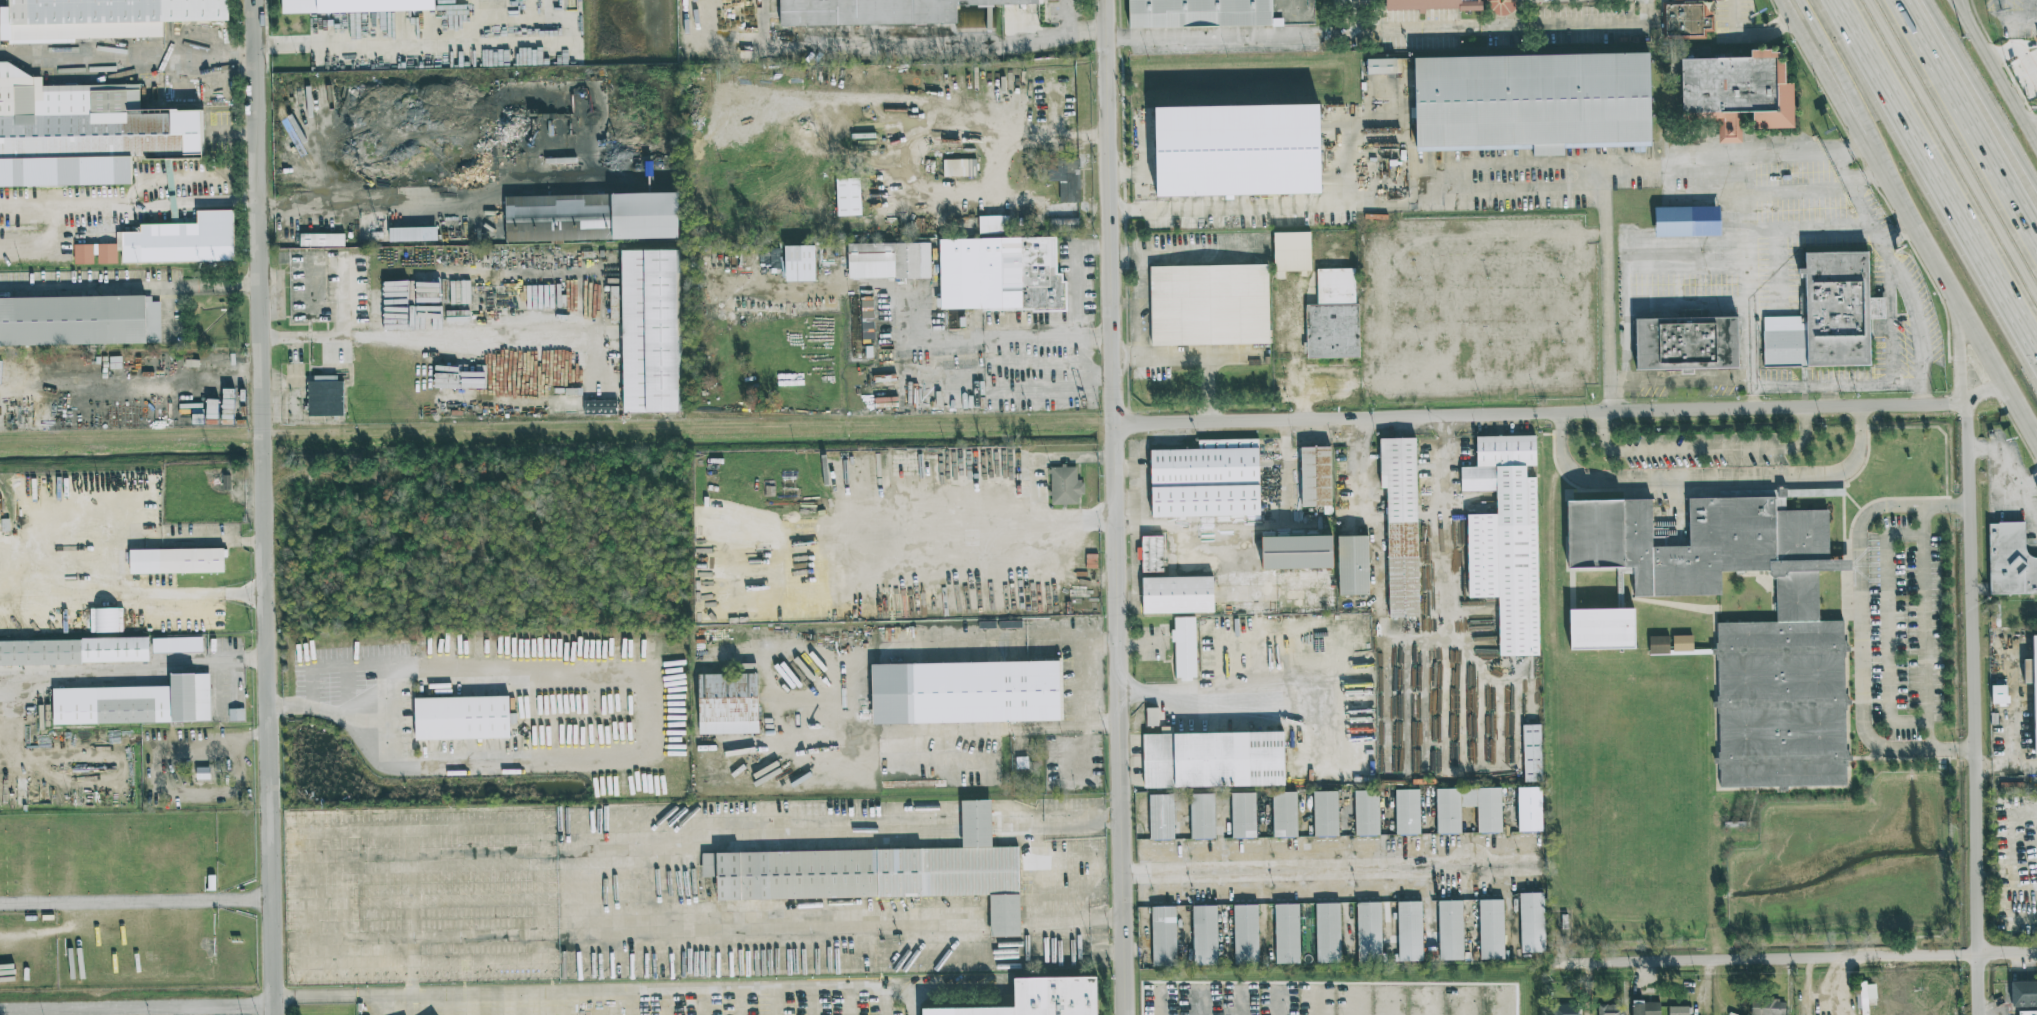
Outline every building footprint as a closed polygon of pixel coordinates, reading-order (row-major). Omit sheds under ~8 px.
[(228,0),(7,0),(7,7),(0,7),(0,19),(0,42),(163,39),(163,22),(228,21),(228,0)] [(282,14),(435,11),(435,0),(281,0),(282,14)] [(779,26),(956,24),(955,6),(1037,5),(1037,0),(779,0),(779,26)] [(1128,29),(1271,26),(1271,0),(1127,0),(1128,29)] [(1389,10),(1389,0),(1498,0),(1498,8),(1389,10)] [(1662,38),(1703,37),(1703,32),(1712,32),(1712,18),(1702,18),(1702,1),(1662,2),(1662,38)] [(1414,57),(1416,150),(1533,149),(1533,157),(1564,156),(1564,147),(1651,146),(1650,54),(1414,57)] [(1366,59),(1367,74),(1396,74),(1396,58),(1366,59)] [(1687,60),(1781,58),(1782,115),(1686,115),(1687,60)] [(132,182),(131,157),(202,153),(200,109),(176,110),(0,62),(0,189),(132,182)] [(502,138),(530,137),(529,107),(502,108),(502,138)] [(1161,109),(1322,107),(1323,197),(1162,199),(1161,109)] [(1059,181),(1059,203),(1080,202),(1079,157),(1047,157),(1047,181),(1059,181)] [(861,215),(860,177),(835,178),(837,216),(861,215)] [(675,193),(504,195),(505,240),(676,238),(675,193)] [(1654,208),(1654,237),(1720,235),(1720,206),(1654,208)] [(234,261),(234,210),(196,211),(197,224),(140,224),(140,232),(116,232),(116,245),(74,245),(74,264),(96,264),(96,263),(117,263),(117,252),(122,252),(122,262),(234,261)] [(1008,216),(979,216),(979,234),(1008,233),(1008,216)] [(1078,218),(1049,218),(1050,232),(1078,231),(1078,218)] [(422,227),(389,228),(389,242),(422,241),(422,227)] [(1310,232),(1272,232),(1272,271),(1310,271),(1310,232)] [(344,234),(300,234),(299,246),(344,247),(344,234)] [(939,311),(1065,310),(1065,273),(1056,273),(1056,238),(939,239),(939,311)] [(847,243),(847,278),(929,278),(929,243),(847,243)] [(814,246),(784,246),(785,282),(815,281),(814,246)] [(621,249),(622,412),(678,411),(677,249),(621,249)] [(1810,252),(1876,251),(1877,299),(1889,299),(1890,320),(1875,321),(1877,369),(1764,371),(1765,333),(1809,331),(1810,252)] [(1149,266),(1150,346),(1269,344),(1267,265),(1149,266)] [(1357,357),(1357,304),(1353,305),(1353,269),(1316,269),(1316,306),(1307,306),(1307,357),(1357,357)] [(161,343),(160,302),(151,302),(151,296),(0,298),(0,346),(161,343)] [(948,328),(962,328),(961,311),(947,311),(948,328)] [(1641,316),(1747,317),(1748,369),(1641,371),(1641,316)] [(344,416),(343,377),(307,378),(308,417),(344,416)] [(1538,656),(1535,477),(1526,477),(1525,465),(1535,465),(1535,436),(1475,436),(1475,467),(1460,467),(1460,491),(1495,491),(1495,514),(1466,514),(1467,598),(1498,597),(1498,656),(1538,656)] [(1387,488),(1388,617),(1418,617),(1416,438),(1379,438),(1380,488),(1387,488)] [(1196,440),(1196,449),(1150,450),(1151,517),(1260,515),(1258,439),(1196,440)] [(1300,507),(1330,507),(1330,446),(1300,446),(1300,507)] [(1076,467),(1050,467),(1050,504),(1080,504),(1080,484),(1076,484),(1076,467)] [(1782,623),(1722,623),(1724,789),(1854,788),(1852,622),(1826,623),(1826,573),(1859,573),(1858,560),(1835,560),(1833,511),(1781,509),(1781,495),(1690,497),(1691,522),(1655,522),(1655,499),(1574,498),(1576,564),(1642,564),(1643,593),(1726,591),(1723,573),(1781,574),(1782,623)] [(2026,555),(2036,555),(2036,597),(1992,597),(1990,524),(2026,524),(2026,555)] [(1338,594),(1368,594),(1368,535),(1338,535),(1338,594)] [(1140,572),(1162,572),(1162,536),(1140,536),(1140,572)] [(1333,568),(1333,536),(1263,536),(1263,568),(1333,568)] [(129,550),(130,574),(224,573),(224,548),(129,550)] [(1214,612),(1213,577),(1142,577),(1142,613),(1214,612)] [(1635,648),(1634,608),(1569,610),(1570,650),(1635,648)] [(1173,680),(1195,680),(1195,617),(1173,617),(1173,680)] [(1693,635),(1673,636),(1673,652),(1693,651),(1693,635)] [(1649,655),(1669,654),(1669,636),(1649,637),(1649,655)] [(2036,755),(2036,636),(2031,636),(2032,660),(2023,660),(2023,684),(2032,684),(2033,755),(2036,755)] [(153,654),(203,652),(202,637),(152,639),(153,654)] [(149,663),(148,638),(0,641),(0,665),(149,663)] [(915,667),(1067,662),(1067,722),(917,724),(915,667)] [(210,721),(209,674),(170,675),(171,686),(52,689),(53,725),(210,721)] [(701,676),(760,676),(760,723),(703,722),(701,676)] [(2006,685),(1991,686),(1991,704),(2006,704),(2006,685)] [(509,738),(508,697),(414,699),(415,740),(509,738)] [(1522,724),(1522,782),(1541,782),(1541,724),(1522,724)] [(1284,786),(1284,732),(1142,733),(1143,787),(1284,786)] [(1541,787),(1517,787),(1517,831),(1541,831),(1541,787)] [(1501,832),(1500,788),(1435,789),(1436,834),(1460,833),(1460,806),(1477,806),(1477,832),(1501,832)] [(1395,789),(1395,834),(1419,834),(1419,789),(1395,789)] [(1354,835),(1378,835),(1378,790),(1354,790),(1354,835)] [(1313,792),(1313,836),(1337,836),(1337,791),(1313,792)] [(1272,792),(1272,837),(1296,837),(1296,792),(1272,792)] [(1255,838),(1255,793),(1231,793),(1231,838),(1255,838)] [(1173,839),(1173,794),(1148,794),(1148,839),(1173,839)] [(1190,838),(1214,838),(1214,794),(1190,794),(1190,838)] [(1019,937),(1018,846),(991,847),(991,841),(991,830),(991,818),(990,807),(990,800),(960,800),(960,807),(960,819),(960,831),(960,841),(961,848),(701,852),(701,877),(716,877),(716,900),(989,896),(990,937),(1019,937)] [(1543,893),(1519,893),(1519,953),(1544,953),(1543,893)] [(1478,960),(1502,960),(1502,899),(1478,899),(1478,960)] [(1462,901),(1438,901),(1438,960),(1462,960),(1462,901)] [(1356,902),(1356,963),(1381,963),(1381,902),(1356,902)] [(1422,902),(1397,902),(1397,961),(1422,961),(1422,902)] [(1274,964),(1299,964),(1299,904),(1274,904),(1274,964)] [(1316,904),(1316,963),(1340,963),(1340,904),(1316,904)] [(1192,965),(1216,965),(1216,905),(1192,905),(1192,965)] [(1257,905),(1233,905),(1233,964),(1257,964),(1257,905)] [(1151,906),(1151,966),(1175,966),(1175,906),(1151,906)] [(1102,979),(1102,1014),(926,1014),(925,1008),(1018,1008),(1018,980),(1102,979)] [(1867,999),(1876,998),(1875,984),(1866,985),(1866,982),(1859,982),(1861,1014),(1868,1014),(1867,999)] [(2010,982),(2011,1007),(2036,1006),(2036,982),(2010,982)] [(1785,999),(1751,1000),(1751,1014),(1785,1014),(1785,999)] [(755,1000),(746,1000),(746,1014),(755,1014),(755,1000)] [(1660,1002),(1632,1002),(1632,1014),(1660,1014),(1660,1002)] [(1580,1004),(1553,1004),(1553,1014),(1580,1014),(1580,1004)] [(1597,1005),(1597,1014),(1623,1014),(1623,1004),(1597,1005)] [(1688,1006),(1669,1007),(1669,1014),(1689,1014),(1688,1006)]
